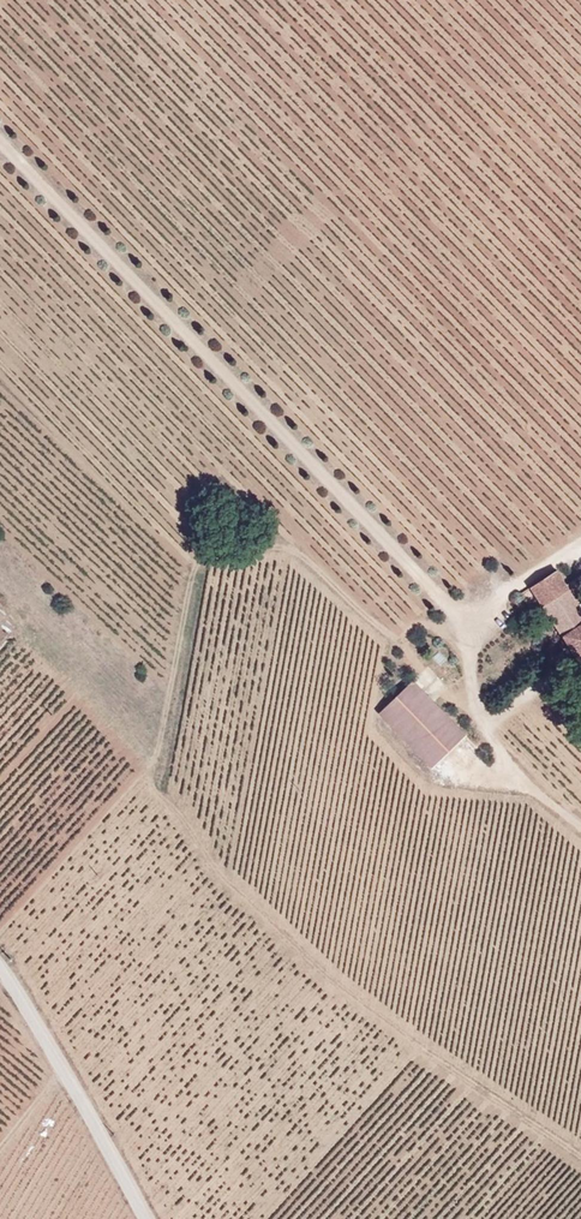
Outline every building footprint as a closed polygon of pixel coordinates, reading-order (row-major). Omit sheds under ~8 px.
[(537,589),(580,657),(580,600),(563,573),(537,589)] [(388,712),(441,766),(475,734),(422,680),(388,712)]
